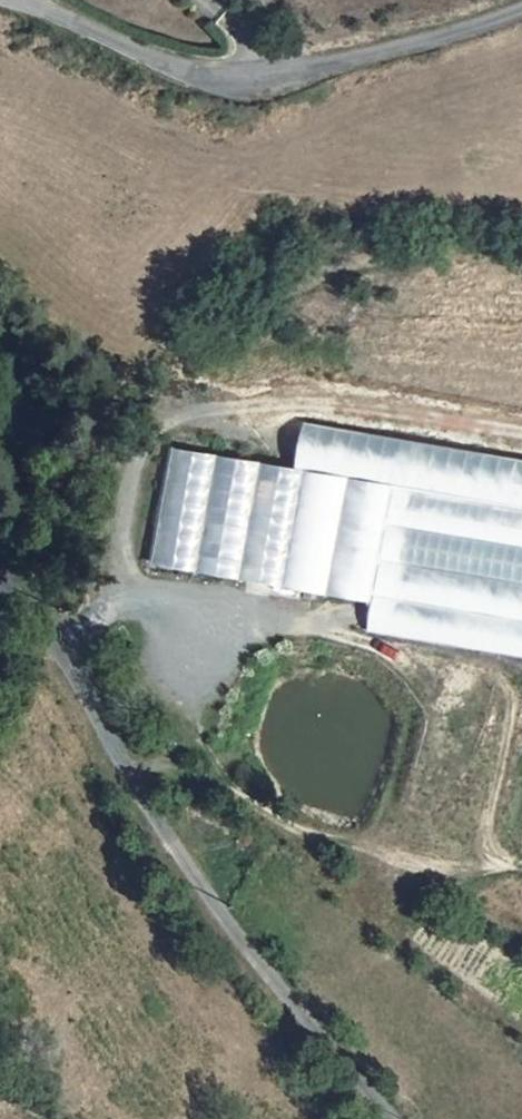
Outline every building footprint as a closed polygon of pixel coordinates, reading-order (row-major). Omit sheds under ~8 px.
[(303,427),(296,468),(171,447),(152,563),(372,599),(368,627),(521,652),(521,462),(303,427)]
